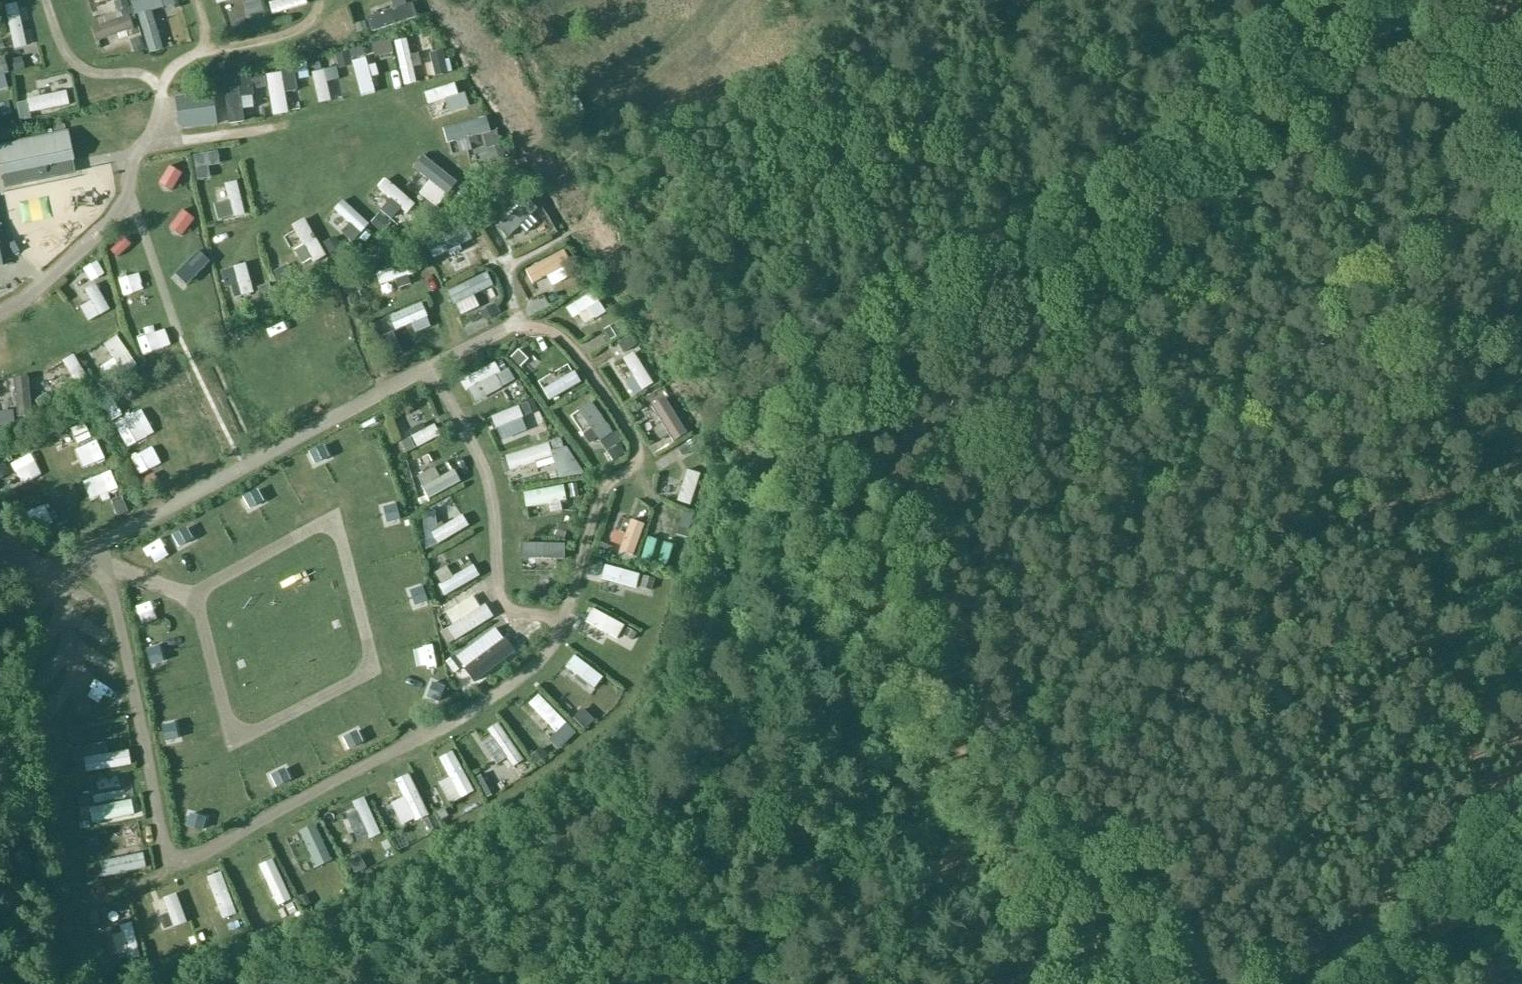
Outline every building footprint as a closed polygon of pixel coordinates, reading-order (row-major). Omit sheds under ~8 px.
[(247,8),(260,7),(259,0),(246,0),(247,8)] [(371,25),(416,15),(412,0),(367,11),(371,25)] [(94,23),(99,35),(135,21),(130,9),(94,23)] [(12,12),(14,43),(33,42),(32,11),(12,12)] [(151,51),(164,47),(161,35),(171,32),(165,11),(141,17),(151,51)] [(375,56),(395,52),(393,39),(373,43),(375,56)] [(411,39),(398,39),(400,82),(413,81),(411,39)] [(19,49),(26,66),(42,61),(36,43),(19,49)] [(354,60),(367,58),(366,47),(352,49),(354,60)] [(350,49),(337,52),(340,65),(353,62),(350,49)] [(355,62),(358,94),(374,93),(371,61),(355,62)] [(327,80),(339,79),(339,65),(326,66),(327,80)] [(285,87),(295,86),(294,66),(284,67),(285,87)] [(325,67),(313,70),(320,104),(332,101),(325,67)] [(12,90),(6,69),(0,71),(0,94),(12,90)] [(272,114),(286,114),(285,69),(270,69),(272,114)] [(242,103),(253,103),(253,77),(227,77),(227,113),(242,113),(242,103)] [(17,102),(21,119),(72,106),(65,78),(37,85),(40,96),(17,102)] [(426,92),(431,109),(459,101),(455,84),(426,92)] [(217,124),(212,92),(175,97),(180,129),(217,124)] [(1,176),(74,161),(69,132),(0,146),(0,170),(1,176)] [(230,145),(217,148),(222,177),(236,174),(230,145)] [(153,163),(157,181),(185,176),(181,158),(153,163)] [(438,199),(452,189),(430,161),(416,171),(438,199)] [(378,186),(406,216),(416,206),(389,177),(378,186)] [(508,237),(536,211),(519,194),(492,220),(508,237)] [(343,198),(334,208),(361,232),(370,222),(343,198)] [(230,202),(234,218),(226,220),(231,241),(252,236),(243,199),(230,202)] [(297,251),(318,240),(306,217),(284,228),(297,251)] [(449,257),(437,264),(443,276),(475,260),(464,238),(445,248),(449,257)] [(239,285),(254,281),(248,258),(233,261),(239,285)] [(383,297),(416,289),(410,263),(377,270),(383,297)] [(570,268),(560,272),(557,264),(527,274),(533,292),(552,286),(553,291),(575,284),(570,268)] [(452,287),(457,306),(493,296),(487,277),(452,287)] [(100,318),(113,310),(96,281),(83,289),(100,318)] [(397,324),(428,318),(425,302),(394,308),(397,324)] [(595,302),(567,315),(578,341),(607,328),(595,302)] [(8,362),(0,343),(0,366),(8,362)] [(526,373),(531,362),(516,356),(512,367),(526,373)] [(217,375),(226,376),(227,358),(218,357),(217,375)] [(635,412),(655,400),(635,365),(624,372),(634,391),(626,395),(635,412)] [(515,388),(510,373),(501,377),(497,367),(463,379),(472,404),(515,388)] [(554,411),(584,394),(572,373),(542,390),(554,411)] [(502,444),(528,434),(525,425),(539,420),(534,407),(494,421),(502,444)] [(670,453),(683,449),(669,411),(656,416),(670,453)] [(571,425),(592,462),(615,449),(594,412),(571,425)] [(433,420),(409,433),(418,450),(442,437),(433,420)] [(85,459),(90,444),(69,437),(64,452),(85,459)] [(505,462),(512,483),(538,474),(537,470),(554,465),(547,443),(509,455),(511,460),(505,462)] [(144,471),(162,462),(153,445),(135,454),(144,471)] [(619,451),(607,456),(615,475),(627,470),(619,451)] [(36,455),(16,459),(23,493),(43,489),(36,455)] [(449,462),(418,479),(431,502),(462,486),(449,462)] [(89,485),(96,504),(119,496),(112,477),(89,485)] [(690,487),(677,519),(689,524),(702,491),(690,487)] [(537,496),(537,510),(580,507),(580,493),(537,496)] [(201,518),(181,527),(191,553),(212,544),(201,518)] [(439,548),(470,532),(463,518),(431,534),(439,548)] [(634,534),(626,550),(639,556),(646,539),(634,534)] [(152,563),(172,546),(164,535),(143,552),(152,563)] [(664,572),(678,575),(684,541),(671,538),(664,572)] [(522,549),(522,564),(556,565),(556,550),(522,549)] [(439,589),(445,602),(480,585),(469,563),(447,574),(452,583),(439,589)] [(145,580),(135,581),(136,607),(146,606),(145,580)] [(474,603),(447,619),(454,633),(445,638),(453,652),(496,628),(487,612),(481,615),(474,603)] [(496,636),(457,664),(465,676),(504,647),(496,636)] [(97,746),(77,747),(78,770),(98,769),(97,746)] [(93,771),(78,772),(80,787),(94,785),(93,771)] [(92,831),(135,827),(132,797),(89,802),(92,831)] [(300,837),(318,874),(332,867),(314,831),(300,837)] [(141,850),(100,853),(101,876),(143,873),(141,850)] [(278,916),(294,910),(275,864),(259,871),(278,916)] [(223,927),(238,922),(222,877),(208,882),(223,927)] [(179,898),(165,902),(174,934),(187,931),(179,898)] [(133,927),(119,930),(126,960),(140,957),(133,927)]
